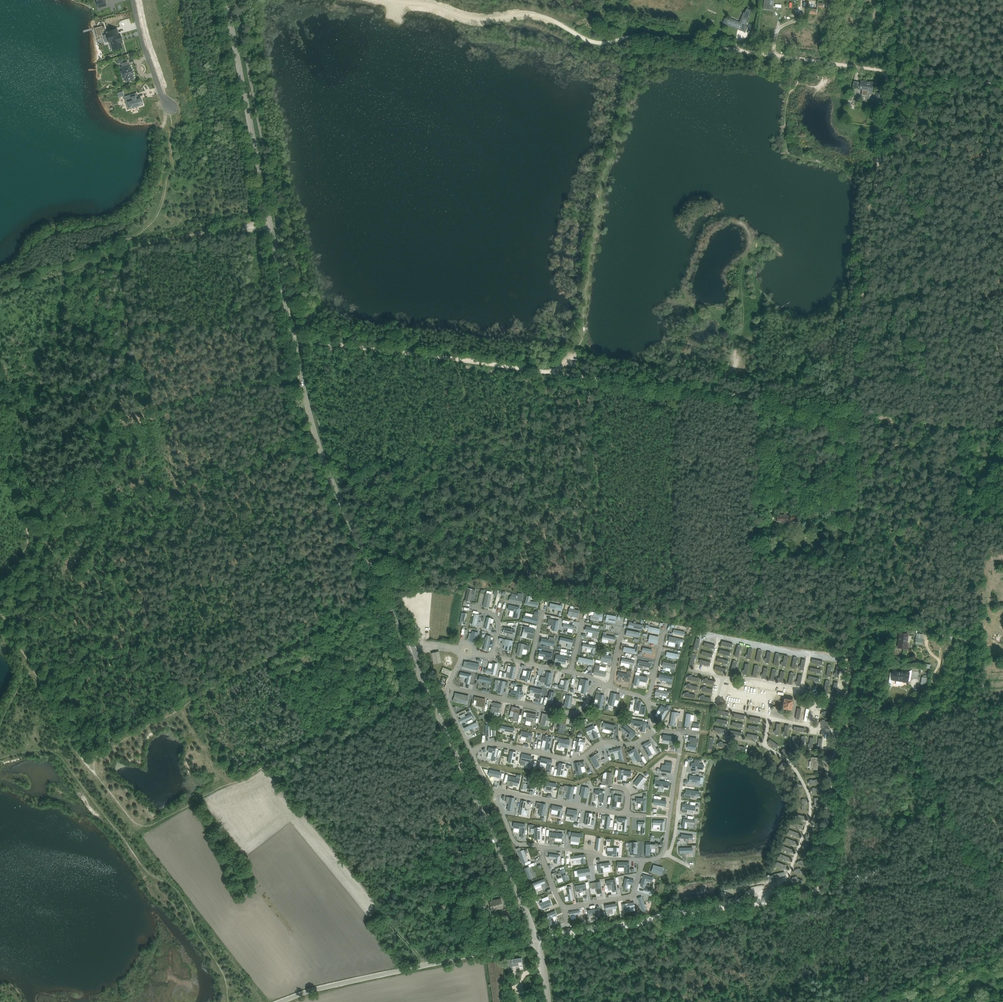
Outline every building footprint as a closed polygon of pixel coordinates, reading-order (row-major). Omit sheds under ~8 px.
[(100,0),(96,1),(98,8),(107,6),(105,0),(100,0)] [(818,1),(809,0),(809,8),(819,8),(819,9),(823,9),(823,3),(818,3),(818,1)] [(836,0),(829,0),(828,13),(827,13),(826,18),(834,18),(836,0)] [(745,33),(748,26),(746,26),(751,11),(751,12),(746,10),(746,9),(740,24),(726,18),(726,19),(724,24),(745,33)] [(96,31),(97,36),(102,35),(100,31),(102,31),(104,30),(103,26),(102,27),(96,28),(95,28),(96,31)] [(113,51),(122,48),(121,44),(122,44),(120,34),(118,35),(117,30),(108,32),(108,34),(107,34),(107,35),(109,43),(111,43),(113,51)] [(121,64),(122,67),(123,71),(121,72),(123,78),(125,77),(126,81),(133,79),(132,74),(133,74),(132,69),(131,70),(129,65),(128,62),(121,64)] [(859,92),(863,93),(868,93),(868,91),(872,92),(874,82),(861,80),(859,90),(859,92)] [(139,107),(142,106),(142,105),(143,104),(142,101),(141,101),(140,100),(138,100),(137,99),(136,95),(125,99),(127,104),(129,110),(135,108),(136,109),(139,108),(139,107)] [(806,515),(798,514),(791,514),(791,515),(778,514),(777,521),(790,523),(791,520),(798,521),(798,517),(806,518),(806,515)] [(468,588),(465,601),(470,602),(472,594),(475,595),(476,590),(468,588)] [(486,593),(483,606),(489,608),(492,594),(486,593)] [(510,596),(509,601),(521,603),(522,599),(523,594),(518,593),(517,598),(510,596)] [(526,598),(525,604),(537,607),(538,602),(530,601),(531,596),(527,595),(526,598)] [(509,604),(508,610),(514,611),(512,617),(518,618),(521,607),(509,604)] [(570,608),(568,615),(578,617),(579,610),(574,609),(573,609),(570,608)] [(590,611),(589,615),(591,615),(590,619),(602,621),(603,613),(594,612),(590,611)] [(462,612),(459,624),(464,625),(464,624),(465,621),(466,617),(467,617),(467,614),(462,612)] [(524,615),(523,620),(524,620),(537,623),(539,615),(533,614),(533,617),(525,615),(526,615),(524,615)] [(607,614),(606,621),(615,623),(617,616),(607,614)] [(487,617),(485,628),(492,630),(493,626),(490,625),(490,622),(493,623),(494,619),(491,618),(487,617)] [(549,619),(548,623),(554,625),(553,626),(552,629),(552,630),(557,631),(559,621),(549,619)] [(646,624),(645,629),(648,630),(648,631),(659,633),(661,629),(649,626),(650,625),(646,624)] [(525,626),(523,632),(528,633),(527,637),(533,638),(535,628),(525,626)] [(587,627),(586,631),(588,631),(594,632),(593,637),(597,638),(599,629),(587,627)] [(472,631),(470,641),(476,642),(479,632),(472,631)] [(908,633),(900,632),(898,648),(907,649),(908,644),(906,644),(908,633)] [(650,634),(648,642),(658,644),(659,636),(650,634)] [(669,641),(668,645),(675,647),(680,648),(681,642),(683,642),(684,639),(669,636),(668,641),(669,641)] [(542,638),(541,643),(553,646),(555,638),(551,637),(550,640),(542,638)] [(506,639),(503,649),(511,651),(513,641),(506,639)] [(519,643),(517,654),(522,655),(522,654),(523,649),(527,650),(530,650),(531,645),(519,643)] [(584,643),(583,647),(587,648),(587,651),(591,652),(594,653),(595,646),(584,643)] [(625,647),(624,652),(636,654),(638,649),(638,645),(636,645),(635,649),(625,647)] [(540,650),(539,655),(539,656),(543,657),(546,657),(545,660),(551,661),(552,658),(553,653),(540,650)] [(602,653),(601,660),(610,662),(612,656),(602,653)] [(557,654),(555,662),(566,664),(567,656),(557,654)] [(622,658),(621,662),(625,663),(624,666),(633,668),(634,661),(622,658)] [(469,661),(467,668),(478,670),(479,664),(469,661)] [(638,667),(638,669),(640,670),(641,668),(642,668),(642,665),(643,666),(651,667),(651,663),(639,661),(638,667)] [(663,662),(662,666),(666,667),(665,670),(670,671),(674,672),(675,669),(676,664),(663,662)] [(488,668),(487,672),(495,674),(498,664),(497,664),(494,663),(493,663),(492,669),(488,668)] [(595,668),(593,674),(605,677),(606,671),(600,670),(600,666),(600,665),(596,664),(595,668)] [(514,679),(516,667),(512,666),(511,673),(507,672),(506,677),(514,679)] [(919,669),(912,668),(912,673),(911,677),(918,678),(919,669)] [(522,675),(521,680),(530,682),(532,672),(531,671),(529,670),(528,671),(527,671),(526,676),(522,675)] [(903,672),(894,670),(893,673),(890,672),(889,677),(892,678),(892,679),(896,680),(896,684),(901,685),(901,681),(908,682),(908,681),(910,681),(911,677),(912,673),(903,671),(903,672)] [(618,671),(617,677),(624,678),(624,681),(630,682),(631,674),(618,671)] [(461,672),(460,676),(467,678),(466,683),(470,684),(472,674),(461,672)] [(541,677),(540,681),(549,683),(552,673),(548,672),(546,678),(541,677)] [(636,674),(634,685),(639,686),(639,684),(640,681),(646,682),(647,683),(648,677),(636,674)] [(660,674),(658,679),(667,681),(666,683),(672,684),(673,677),(660,674)] [(480,676),(479,680),(485,682),(484,686),(489,687),(491,678),(480,676)] [(559,684),(558,688),(567,690),(568,686),(569,680),(565,679),(565,680),(561,679),(560,684),(559,684)] [(580,683),(578,691),(581,691),(581,692),(586,693),(589,680),(581,679),(580,683)] [(496,680),(495,683),(500,684),(498,691),(503,693),(505,682),(496,680)] [(511,689),(510,694),(516,696),(515,698),(520,699),(521,697),(523,697),(524,692),(522,691),(523,687),(518,686),(518,687),(515,686),(514,690),(511,689)] [(531,687),(530,691),(537,693),(536,698),(540,699),(542,690),(531,687)] [(596,693),(595,699),(598,700),(597,708),(602,709),(605,695),(596,693)] [(612,693),(609,705),(618,706),(620,695),(612,693)] [(567,695),(564,706),(570,707),(573,696),(567,695)] [(475,697),(474,700),(477,701),(476,705),(484,707),(486,699),(475,697)] [(785,698),(783,708),(792,710),(793,704),(794,704),(794,701),(794,700),(794,698),(785,697),(785,698)] [(492,706),(491,710),(494,711),(494,712),(495,712),(495,711),(498,712),(499,708),(501,708),(502,704),(494,702),(493,706),(492,706)] [(636,702),(634,710),(639,711),(638,713),(643,715),(644,708),(640,707),(641,703),(636,702)] [(512,706),(511,711),(515,712),(514,717),(513,719),(517,720),(520,708),(512,706)] [(662,711),(658,717),(662,720),(668,710),(662,706),(659,710),(662,711)] [(672,711),(670,725),(675,726),(677,715),(680,715),(681,713),(672,711)] [(524,712),(524,716),(526,716),(526,717),(527,717),(526,721),(526,724),(530,725),(531,722),(534,722),(535,718),(536,719),(537,714),(527,712),(527,713),(524,712)] [(466,716),(461,718),(459,719),(461,723),(473,718),(471,713),(466,716)] [(543,713),(540,725),(545,726),(546,719),(552,720),(553,715),(543,713)] [(562,717),(558,732),(564,734),(567,718),(562,717)] [(635,720),(634,725),(641,726),(640,731),(645,731),(646,722),(635,720)] [(474,729),(479,726),(477,722),(464,728),(466,732),(470,730),(474,729)] [(614,731),(615,725),(604,722),(602,728),(614,731)] [(625,724),(622,728),(630,734),(628,737),(630,739),(634,735),(636,733),(625,724)] [(593,725),(586,728),(589,734),(592,733),(594,738),(598,736),(593,725)] [(522,731),(521,736),(522,736),(521,739),(526,740),(526,741),(531,742),(533,734),(522,731)] [(663,735),(663,740),(671,741),(670,744),(675,745),(676,737),(663,735)] [(544,736),(543,740),(547,740),(545,749),(549,750),(552,737),(544,736)] [(689,743),(688,748),(695,750),(697,738),(690,737),(689,742),(690,742),(690,743),(689,743)] [(578,738),(575,751),(579,752),(581,743),(584,744),(585,740),(578,738)] [(560,739),(559,746),(568,748),(570,740),(567,739),(566,740),(560,739)] [(770,739),(768,742),(777,749),(779,745),(770,739)] [(650,741),(642,745),(648,756),(652,754),(648,747),(652,745),(650,741)] [(489,747),(488,751),(493,752),(491,760),(495,761),(498,749),(489,747)] [(621,747),(613,749),(614,753),(618,752),(619,758),(620,761),(624,760),(621,747)] [(635,748),(628,752),(630,756),(631,756),(634,754),(636,760),(638,762),(642,760),(635,748)] [(793,755),(784,748),(781,752),(790,758),(793,755)] [(750,753),(760,758),(762,754),(751,750),(750,753)] [(510,751),(508,762),(514,763),(516,752),(510,751)] [(599,753),(590,758),(596,767),(599,765),(596,759),(601,756),(599,753)] [(523,754),(521,764),(525,765),(526,761),(530,762),(532,756),(523,754)] [(767,756),(765,760),(774,766),(776,763),(767,756)] [(811,757),(811,769),(818,769),(818,766),(818,765),(819,758),(811,757)] [(542,758),(540,766),(546,768),(546,769),(550,770),(552,760),(542,758)] [(692,763),(691,767),(703,769),(704,765),(703,764),(701,764),(700,764),(699,764),(700,760),(695,759),(695,763),(692,763)] [(584,761),(575,763),(577,774),(582,773),(581,767),(585,766),(584,761)] [(776,771),(779,773),(787,765),(784,762),(776,771)] [(560,763),(557,774),(563,775),(564,770),(566,764),(560,763)] [(662,765),(661,772),(671,773),(672,766),(662,765)] [(489,775),(500,778),(501,772),(490,769),(489,775)] [(620,770),(618,779),(623,780),(624,775),(631,776),(632,771),(620,770)] [(785,772),(792,781),(795,779),(788,770),(785,772)] [(603,778),(602,783),(611,784),(612,773),(608,772),(607,779),(603,778)] [(641,775),(634,783),(640,788),(646,779),(641,775)] [(690,775),(689,782),(696,783),(697,784),(699,784),(700,783),(700,781),(699,781),(700,777),(690,775)] [(509,776),(507,785),(512,786),(513,781),(519,783),(520,778),(509,776)] [(529,777),(527,788),(531,788),(534,789),(537,778),(529,777)] [(546,782),(545,789),(553,791),(554,786),(556,787),(557,784),(546,782)] [(800,795),(803,793),(798,783),(795,785),(800,795)] [(565,785),(564,790),(568,791),(567,798),(571,799),(573,787),(565,785)] [(582,787),(580,796),(584,797),(584,798),(588,798),(588,795),(587,794),(589,788),(582,787)] [(601,794),(599,801),(603,802),(605,791),(601,790),(596,790),(595,793),(601,794)] [(686,790),(686,794),(687,794),(686,797),(690,798),(691,795),(695,795),(699,796),(699,791),(696,791),(686,790)] [(613,795),(612,806),(616,807),(616,806),(617,802),(620,802),(621,802),(622,796),(613,795)] [(636,795),(635,799),(640,800),(639,808),(643,808),(645,797),(636,795)] [(507,797),(506,801),(509,802),(508,810),(512,811),(515,798),(507,797)] [(537,803),(536,807),(541,808),(540,815),(544,816),(546,804),(537,803)] [(683,804),(682,812),(687,812),(687,810),(688,810),(688,812),(688,813),(694,813),(694,810),(695,811),(696,806),(683,804)] [(568,809),(567,816),(577,818),(578,811),(568,809)] [(555,818),(556,812),(552,811),(550,821),(561,823),(562,819),(555,818)] [(619,818),(618,822),(623,822),(622,831),(626,831),(627,818),(623,818),(619,818)] [(683,819),(682,827),(687,828),(687,824),(694,824),(695,820),(683,819)] [(653,820),(653,824),(661,824),(660,830),(664,830),(665,820),(653,820)] [(514,823),(514,827),(520,828),(520,833),(524,833),(525,824),(514,823)] [(572,833),(571,844),(579,845),(580,837),(582,837),(583,834),(572,833)] [(681,834),(681,838),(686,839),(685,842),(688,842),(689,839),(693,840),(693,836),(681,834)] [(646,844),(646,856),(650,856),(650,848),(656,848),(656,844),(646,844)] [(524,850),(518,852),(522,863),(528,860),(525,853),(529,852),(527,849),(524,850)] [(550,854),(549,858),(555,859),(555,862),(555,863),(559,863),(560,855),(550,854)] [(585,854),(572,856),(572,860),(581,859),(582,863),(586,862),(585,854)] [(610,862),(598,864),(599,873),(603,872),(603,868),(610,867),(610,866),(610,862)] [(618,862),(618,867),(625,867),(625,872),(629,872),(629,862),(618,862)] [(654,865),(652,872),(661,875),(663,871),(663,870),(664,868),(663,867),(661,867),(660,867),(654,865)] [(529,866),(525,868),(529,879),(533,878),(529,866)] [(561,873),(556,874),(557,879),(562,877),(564,881),(568,879),(564,869),(560,871),(561,873)] [(644,875),(641,885),(645,886),(647,880),(652,882),(653,877),(644,875)] [(544,879),(532,884),(533,887),(541,884),(543,889),(547,887),(544,879)] [(613,892),(617,891),(615,879),(606,881),(607,885),(608,885),(609,890),(613,889),(613,892)] [(625,879),(623,889),(628,890),(629,884),(633,885),(634,881),(625,879)] [(600,882),(591,883),(592,888),(596,887),(598,893),(602,893),(600,882)] [(568,896),(565,897),(566,901),(569,900),(569,901),(573,900),(571,886),(568,887),(568,889),(567,889),(568,896)] [(543,902),(540,903),(542,909),(552,905),(550,899),(548,896),(542,899),(543,902)] [(647,909),(642,896),(638,898),(643,911),(647,909)] [(490,901),(491,905),(492,910),(503,908),(501,898),(490,901)] [(634,902),(622,904),(624,912),(630,911),(629,908),(635,907),(634,902)] [(615,906),(604,907),(606,916),(612,915),(611,910),(615,910),(615,906)] [(600,908),(587,910),(588,915),(597,913),(598,917),(601,917),(600,908)] [(555,911),(547,914),(552,926),(555,925),(552,917),(557,915),(555,911)]
